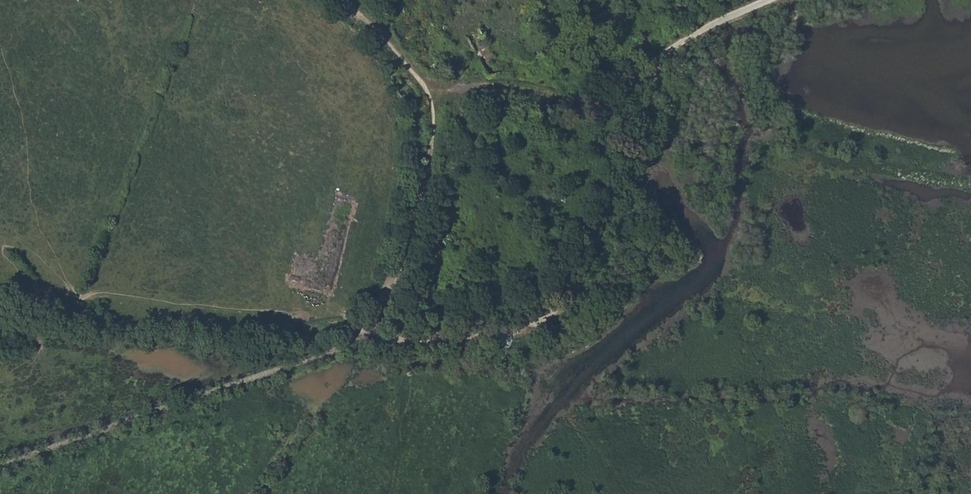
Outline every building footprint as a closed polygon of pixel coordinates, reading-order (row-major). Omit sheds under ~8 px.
[(468,42),(478,61),(490,54),(480,35),(468,42)]
